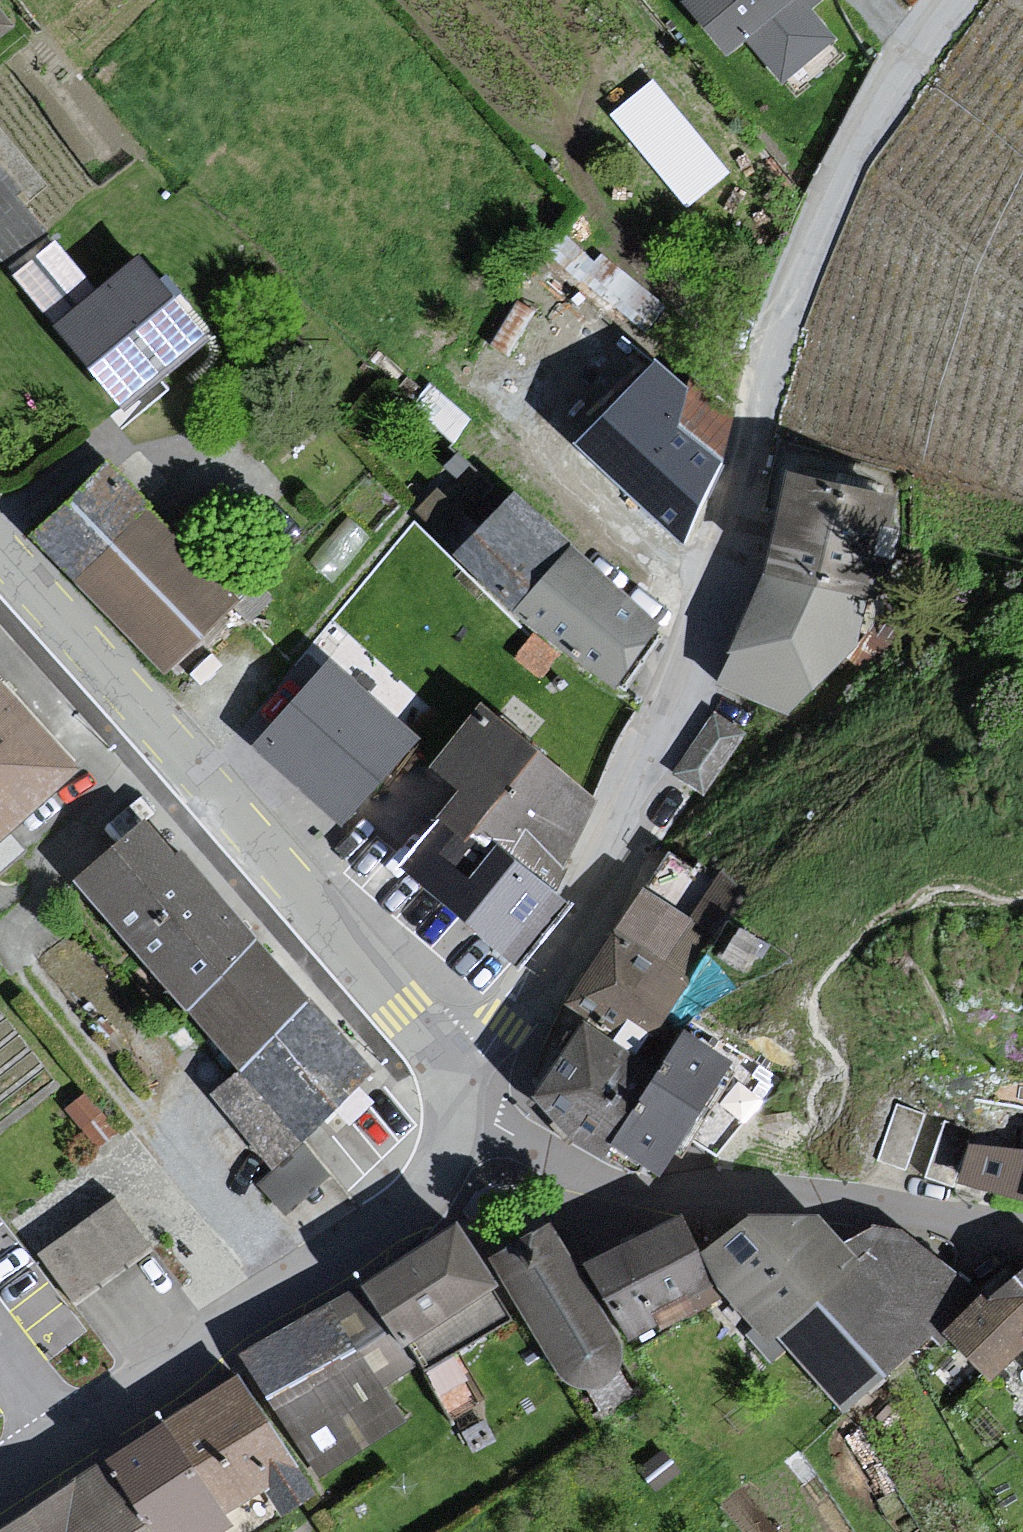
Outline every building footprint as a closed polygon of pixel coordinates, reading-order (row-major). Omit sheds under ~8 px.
[(687,2),(726,49),(746,32),(784,78),(833,37),(807,6),(814,0),(690,0),(687,2)] [(720,171),(651,85),(615,114),(684,200),(720,171)] [(45,219),(0,159),(0,239),(7,247),(45,219)] [(628,325),(653,294),(577,232),(554,260),(583,285),(581,287),(628,325)] [(131,252),(44,327),(119,425),(204,345),(131,252)] [(656,364),(583,444),(685,532),(729,427),(656,364)] [(95,466),(16,542),(161,681),(229,611),(95,466)] [(873,498),(791,477),(767,577),(740,644),(723,685),(784,711),(854,643),(861,597),(867,549),(889,555),(890,537),(892,502),(873,498)] [(413,508),(451,547),(480,520),(442,480),(413,508)] [(515,496),(458,555),(622,685),(656,626),(515,496)] [(258,743),(338,818),(410,740),(330,666),(258,743)] [(62,778),(0,705),(0,832),(62,778)] [(480,708),(439,765),(466,789),(444,820),(461,833),(421,877),(518,962),(562,905),(544,892),(586,803),(480,708)] [(742,731),(716,714),(677,774),(703,791),(742,731)] [(151,828),(87,881),(188,1001),(251,945),(151,828)] [(714,935),(647,892),(570,1010),(589,1022),(638,1054),(714,935)] [(366,1073),(251,945),(188,1001),(301,1128),(332,1100),(349,1119),(355,1114),(368,1102),(353,1085),(366,1073)] [(638,1054),(589,1022),(539,1098),(574,1140),(605,1159),(614,1146),(663,1070),(638,1054)] [(731,1067),(684,1036),(663,1070),(614,1146),(661,1176),(731,1067)] [(1022,1191),(1022,1152),(963,1143),(953,1180),(1019,1202),(1022,1191)] [(74,1299),(154,1243),(117,1189),(36,1244),(74,1299)] [(751,1218),(707,1253),(726,1288),(769,1341),(778,1333),(850,1412),(981,1292),(903,1231),(875,1228),(845,1246),(820,1219),(751,1218)] [(592,1265),(630,1338),(716,1294),(678,1220),(632,1244),(592,1265)] [(620,1350),(614,1335),(550,1228),(520,1246),(493,1262),(556,1368),(565,1379),(575,1386),(589,1390),(605,1386),(615,1377),(620,1364),(620,1350)] [(511,1322),(454,1229),(245,1358),(319,1477),(407,1423),(385,1388),(421,1366),(426,1374),(511,1322)] [(952,1336),(989,1375),(1021,1344),(1022,1346),(1022,1269),(952,1336)] [(232,1377),(149,1425),(214,1525),(296,1477),(232,1377)] [(85,1470),(129,1531),(206,1531),(214,1525),(149,1425),(85,1470)] [(0,1524),(0,1531),(129,1531),(85,1470),(0,1524)]
